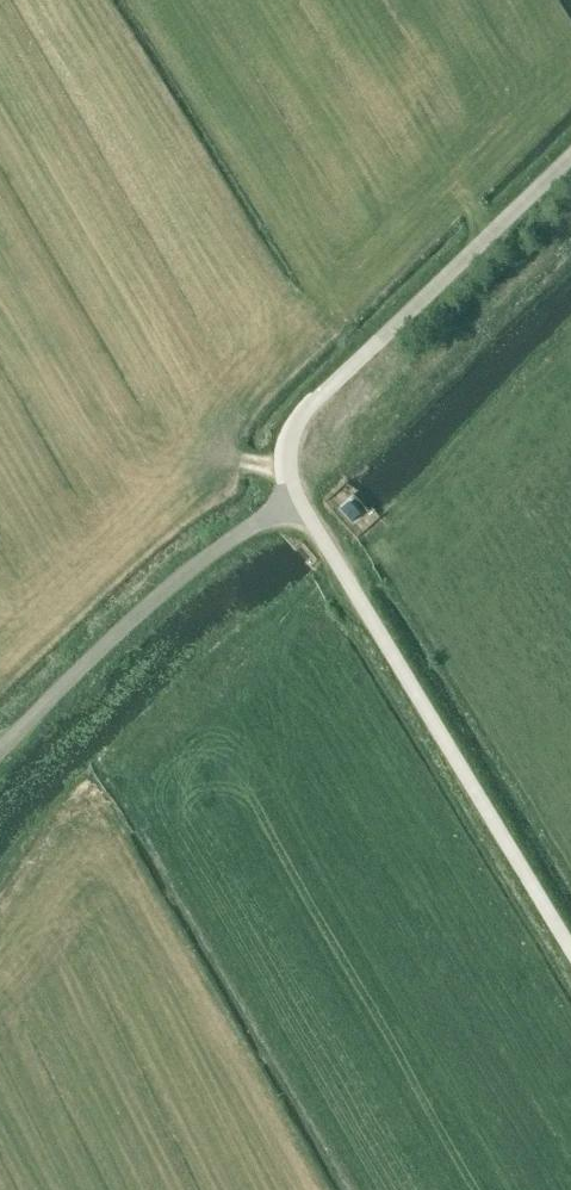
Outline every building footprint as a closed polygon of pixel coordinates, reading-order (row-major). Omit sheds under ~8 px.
[(356,510),(349,501),(340,509),(348,518),(356,510)]
